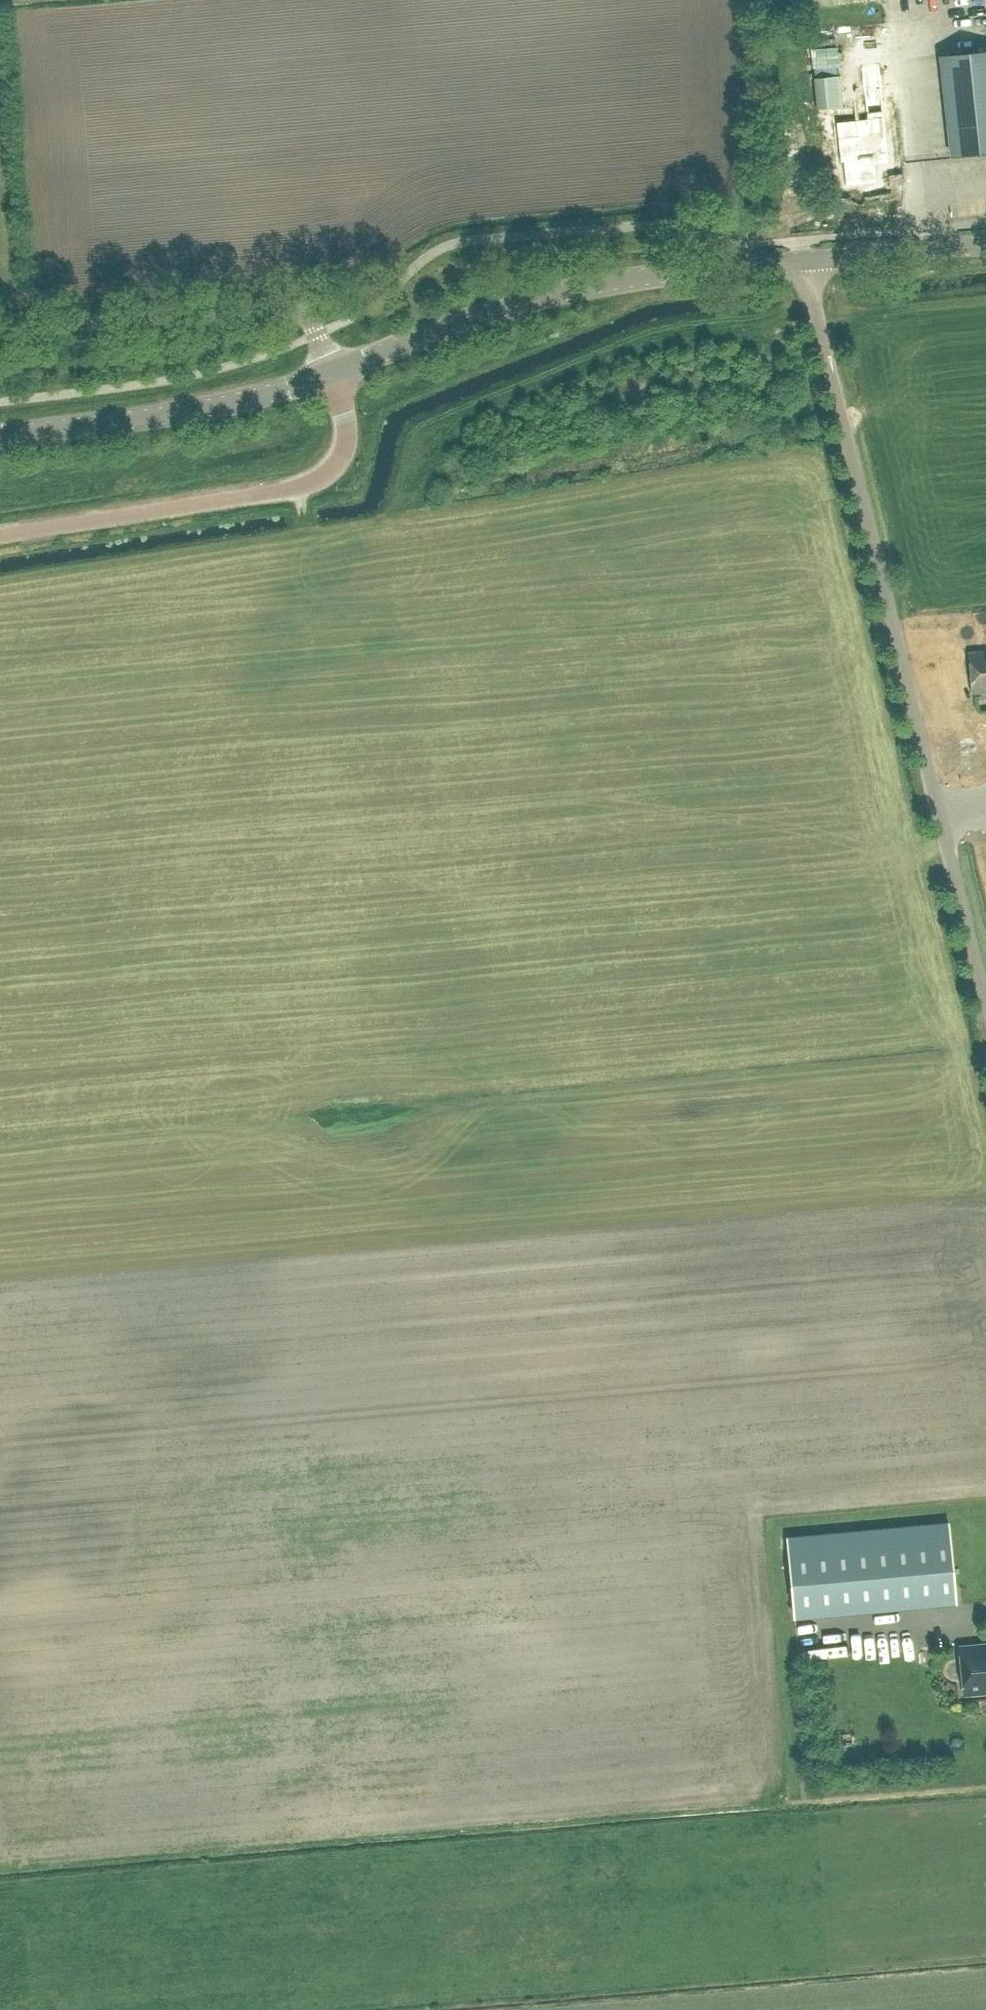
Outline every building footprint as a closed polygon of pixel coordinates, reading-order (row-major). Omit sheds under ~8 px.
[(953,155),(985,152),(985,51),(943,55),(953,155)] [(838,118),(836,68),(824,69),(826,119),(838,118)] [(859,134),(841,136),(843,160),(846,160),(849,183),(879,180),(877,162),(889,161),(891,161),(886,115),(858,119),(859,134)] [(968,653),(971,692),(985,691),(985,651),(968,653)] [(955,1603),(948,1522),(787,1537),(795,1617),(955,1603)] [(819,1654),(845,1650),(843,1635),(817,1639),(819,1654)] [(960,1645),(964,1693),(985,1691),(985,1642),(960,1645)]
